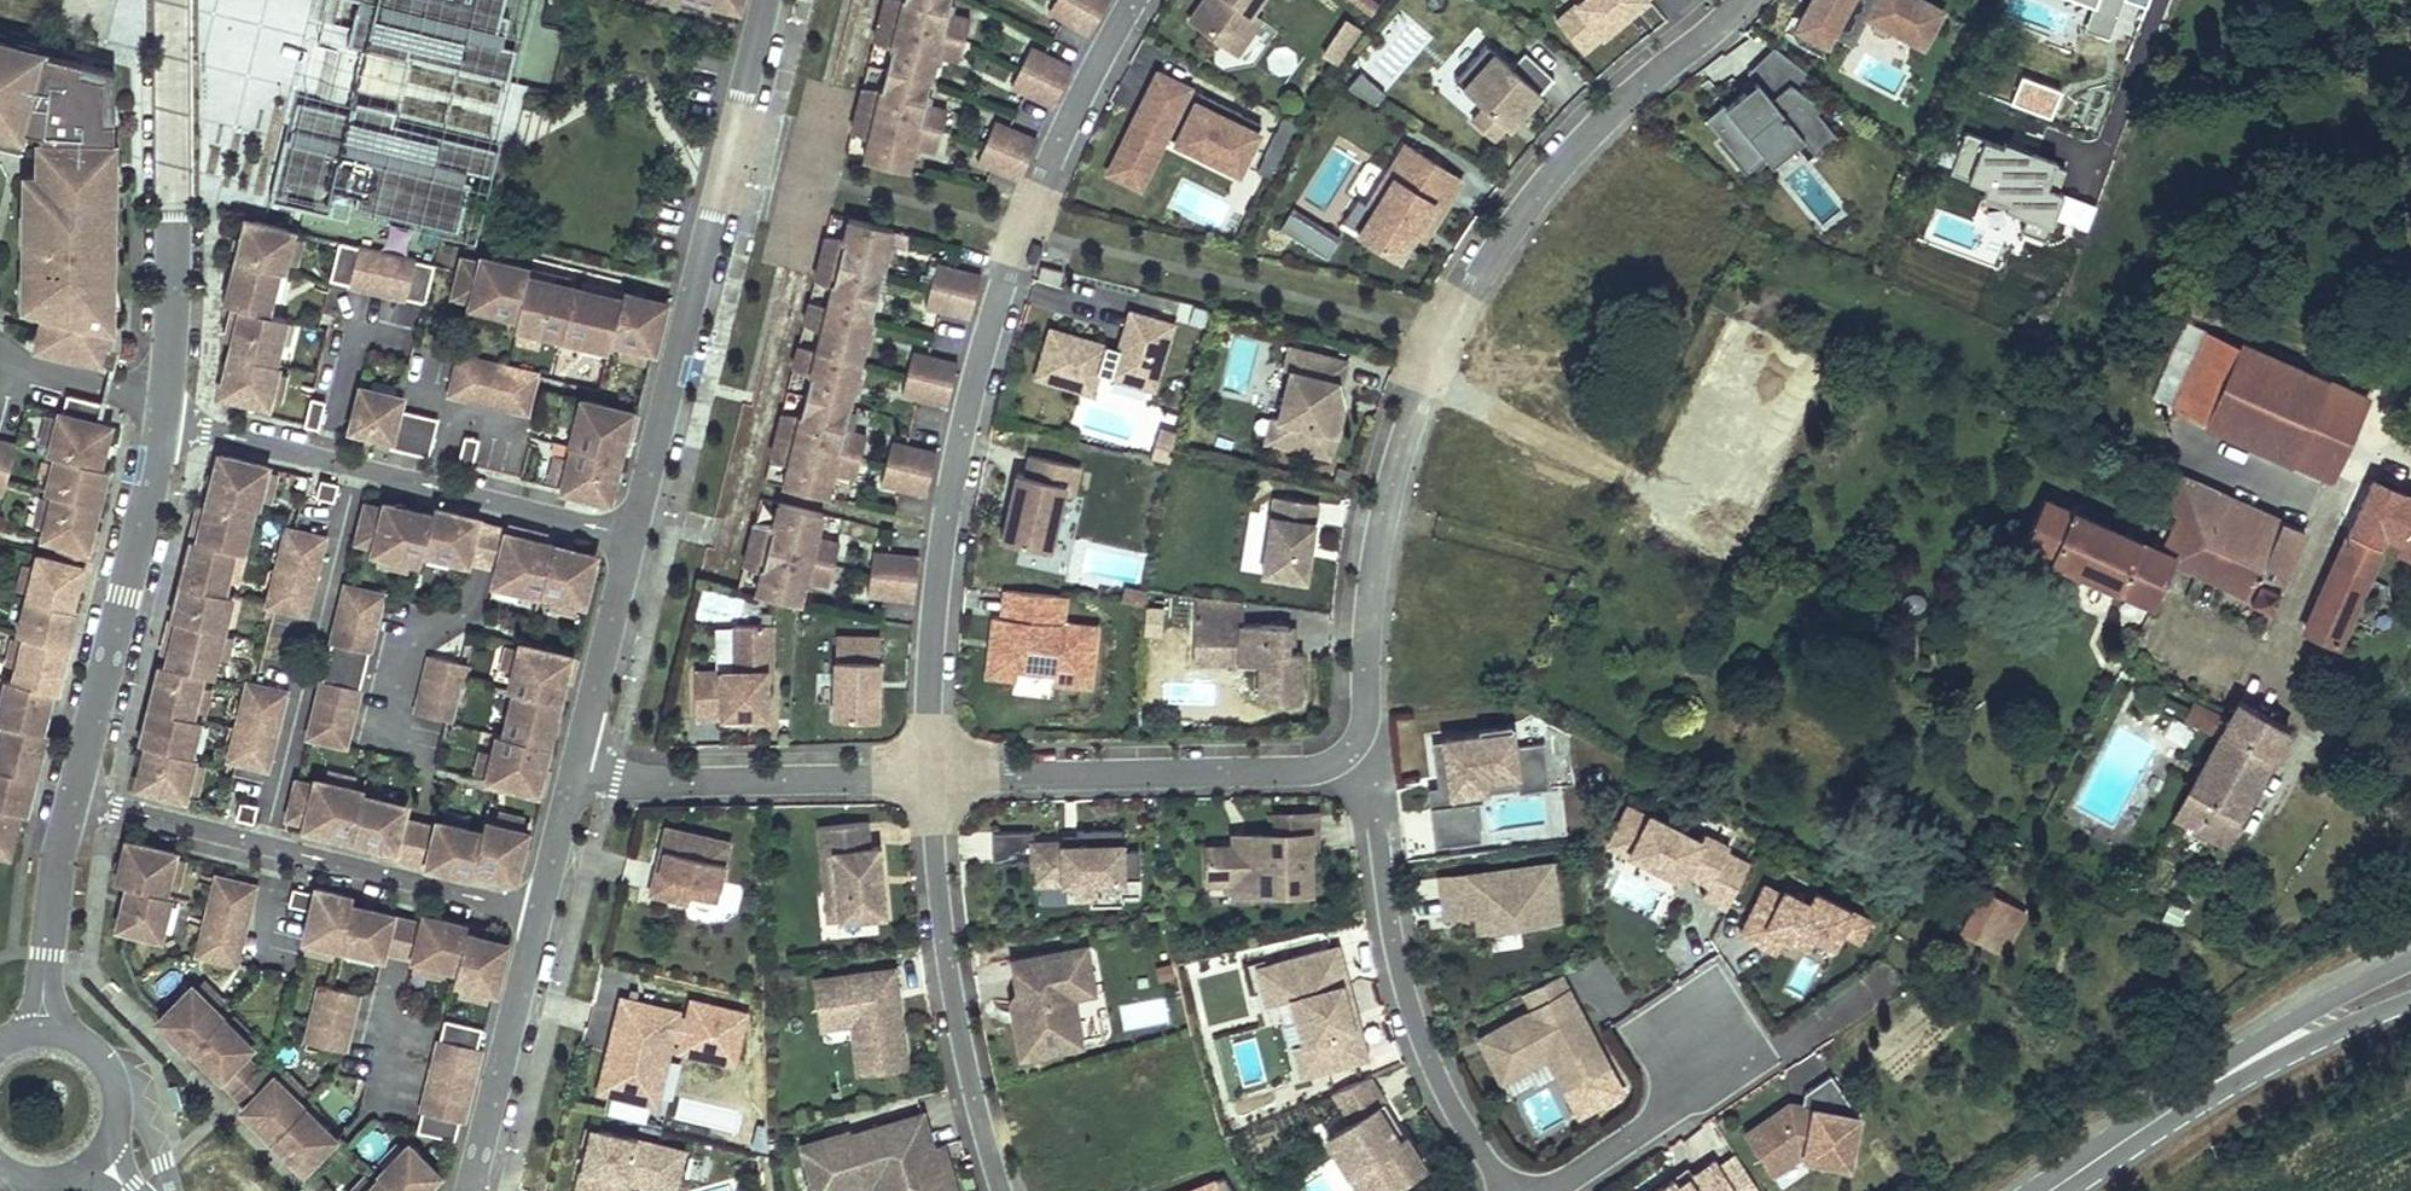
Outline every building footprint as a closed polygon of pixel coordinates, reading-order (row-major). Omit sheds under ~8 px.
[(357,9),(355,8),(346,43),(366,49),(374,50),(377,38),(390,42),(403,45),(401,54),(509,82),(517,50),(502,46),(510,17),(501,15),(484,10),(487,0),(359,0),(357,9)] [(484,10),(501,15),(505,0),(487,0),(484,10)] [(731,0),(719,0),(718,4),(740,9),(741,3),(731,0)] [(875,41),(892,48),(882,89),(863,87),(853,131),(869,139),(864,159),(907,170),(914,145),(937,151),(947,110),(924,104),(936,54),(959,60),(970,19),(947,13),(950,0),(885,0),(875,41)] [(1110,0),(1056,0),(1050,10),(1091,33),(1110,0)] [(1263,19),(1253,12),(1262,0),(1204,0),(1190,18),(1238,53),(1263,19)] [(1373,17),(1382,6),(1373,0),(1350,0),(1373,17)] [(1584,52),(1625,17),(1620,11),(1631,2),(1635,8),(1645,0),(1583,0),(1558,21),(1584,52)] [(1797,39),(1823,53),(1834,34),(1853,44),(1870,14),(1925,44),(1943,13),(1919,0),(1819,0),(1797,39)] [(2094,3),(2083,33),(2108,42),(2124,0),(2087,0),(2094,3)] [(2147,8),(2150,0),(2125,0),(2147,8)] [(1620,11),(1625,17),(1635,8),(1631,2),(1620,11)] [(1323,55),(1339,66),(1363,31),(1347,20),(1323,55)] [(377,38),(374,50),(400,57),(401,54),(403,45),(390,42),(377,38)] [(37,345),(113,364),(117,348),(105,344),(111,326),(110,301),(105,300),(105,277),(112,278),(112,239),(106,239),(106,215),(113,215),(113,177),(107,177),(107,146),(107,141),(114,141),(114,120),(102,120),(103,78),(78,71),(80,61),(42,52),(42,53),(8,45),(8,44),(0,41),(0,120),(25,128),(41,133),(39,139),(26,175),(26,214),(30,214),(30,238),(26,238),(25,278),(30,278),(30,306),(46,310),(37,345)] [(882,89),(892,48),(875,41),(863,87),(882,89)] [(1556,78),(1526,51),(1513,66),(1487,43),(1455,78),(1485,106),(1473,119),(1494,137),(1509,120),(1514,124),(1556,78)] [(1054,104),(1073,66),(1031,45),(1012,83),(1054,104)] [(1725,102),(1707,117),(1742,159),(1759,145),(1767,155),(1797,130),(1817,154),(1838,136),(1818,111),(1822,106),(1801,89),(1813,75),(1775,46),(1750,71),(1757,81),(1727,105),(1725,102)] [(115,70),(80,61),(78,71),(103,78),(102,120),(114,120),(115,70)] [(1361,71),(1349,86),(1361,93),(1372,80),(1361,71)] [(2063,87),(2024,72),(2012,104),(2051,118),(2063,87)] [(1160,73),(1138,115),(1155,124),(1161,113),(1173,119),(1189,88),(1160,73)] [(1376,103),(1386,92),(1372,80),(1361,93),(1376,103)] [(1110,171),(1132,182),(1136,174),(1145,179),(1166,136),(1177,142),(1175,146),(1217,167),(1219,163),(1228,144),(1249,154),(1263,127),(1243,117),(1243,116),(1189,88),(1173,119),(1161,113),(1155,124),(1138,115),(1110,171)] [(353,113),(298,99),(292,126),(294,126),(292,136),(287,135),(272,192),(288,196),(290,189),(308,194),(304,207),(331,214),(337,187),(359,192),(406,204),(404,215),(426,221),(429,210),(462,218),(471,181),(465,180),(467,170),(492,176),(499,149),(394,123),(397,109),(357,99),(353,113)] [(1302,127),(1287,119),(1266,157),(1282,165),(1302,127)] [(0,120),(0,130),(23,137),(25,128),(0,120)] [(1021,179),(1037,141),(994,122),(978,161),(1021,179)] [(1982,200),(2028,217),(2023,231),(2044,239),(2062,192),(2057,190),(2065,167),(1967,130),(1951,172),(1987,186),(1982,200)] [(869,139),(853,131),(846,155),(864,159),(869,139)] [(1228,144),(1219,163),(1239,173),(1249,154),(1228,144)] [(1464,180),(1408,145),(1370,205),(1376,209),(1360,234),(1401,260),(1417,234),(1427,219),(1436,225),(1464,180)] [(107,146),(107,177),(113,177),(119,177),(107,146)] [(1266,157),(1258,172),(1273,180),(1282,165),(1266,157)] [(272,192),(271,199),(304,207),(308,194),(290,189),(288,196),(272,192)] [(406,204),(359,192),(355,206),(459,232),(462,218),(429,210),(426,221),(404,215),(406,204)] [(1281,229),(1328,260),(1340,242),(1293,211),(1281,229)] [(849,218),(832,214),(826,236),(845,235),(849,218)] [(122,239),(113,215),(106,215),(106,239),(112,239),(122,239)] [(255,219),(246,216),(241,237),(249,239),(255,219)] [(844,430),(894,229),(849,218),(845,235),(826,236),(815,279),(832,288),(827,306),(810,302),(805,323),(821,332),(816,350),(799,346),(794,367),(810,376),(801,412),(782,411),(771,457),(787,467),(783,485),(827,495),(833,471),(856,477),(867,436),(844,430)] [(241,237),(239,236),(237,246),(228,281),(235,283),(230,301),(234,302),(228,326),(235,328),(233,338),(225,370),(233,372),(228,391),(228,392),(269,403),(270,398),(277,371),(279,362),(276,361),(281,342),(287,318),(287,317),(268,312),(272,298),(279,272),(279,269),(283,270),(288,252),(292,237),(294,228),(255,219),(249,239),(241,237)] [(1436,225),(1427,219),(1417,234),(1427,240),(1436,225)] [(239,236),(233,235),(230,244),(237,246),(239,236)] [(301,240),(292,237),(288,252),(298,254),(301,240)] [(359,246),(340,242),(330,279),(426,303),(435,265),(416,261),(417,259),(359,245),(359,246)] [(463,258),(454,294),(472,298),(470,304),(480,307),(510,314),(518,316),(516,326),(520,327),(544,332),(581,342),(605,348),(609,349),(612,340),(625,343),(648,349),(654,350),(665,309),(663,308),(642,303),(644,297),(590,284),(589,291),(575,288),(561,284),(563,277),(482,257),(480,263),(463,258)] [(981,275),(936,265),(926,306),(971,317),(981,275)] [(1060,285),(1063,273),(1041,267),(1038,279),(1060,285)] [(290,275),(279,272),(272,298),(284,301),(290,275)] [(112,278),(105,277),(105,300),(110,301),(120,301),(112,278)] [(577,281),(563,277),(561,284),(575,288),(577,281)] [(832,288),(815,279),(810,302),(827,306),(832,288)] [(235,283),(228,281),(223,300),(230,301),(235,283)] [(590,284),(577,281),(575,288),(589,291),(590,284)] [(665,302),(644,297),(642,303),(663,308),(665,302)] [(510,314),(480,307),(477,319),(507,326),(510,314)] [(1140,314),(1130,311),(1123,333),(1133,336),(1140,314)] [(1051,328),(1036,376),(1092,394),(1099,372),(1154,390),(1174,325),(1140,314),(1133,336),(1123,333),(1116,356),(1105,352),(1107,346),(1051,328)] [(298,321),(287,318),(281,342),(292,344),(298,321)] [(119,323),(111,326),(105,344),(117,348),(119,323)] [(821,332),(805,323),(799,346),(816,350),(821,332)] [(235,328),(228,326),(225,336),(233,338),(235,328)] [(544,332),(520,327),(517,339),(541,344),(544,332)] [(2202,328),(2168,405),(2330,476),(2364,400),(2202,328)] [(605,348),(581,342),(578,353),(602,359),(605,348)] [(648,349),(625,343),(622,355),(645,361),(648,349)] [(1347,361),(1290,346),(1284,369),(1291,370),(1279,417),(1273,416),(1266,441),(1331,457),(1343,407),(1331,403),(1337,382),(1342,383),(1347,361)] [(958,364),(913,352),(902,393),(947,404),(958,364)] [(448,404),(533,417),(540,370),(455,357),(448,404)] [(794,367),(782,411),(801,412),(810,376),(794,367)] [(233,372),(225,370),(220,389),(228,391),(233,372)] [(286,373),(277,371),(270,398),(279,400),(286,373)] [(402,397),(361,387),(350,429),(372,435),(392,440),(399,409),(402,397)] [(105,404),(67,395),(63,413),(60,413),(58,419),(52,444),(49,454),(56,456),(47,492),(54,494),(52,501),(46,526),(43,537),(87,548),(92,528),(108,468),(101,466),(103,454),(106,444),(98,442),(102,423),(100,423),(105,404)] [(325,401),(311,398),(304,425),(319,429),(325,401)] [(638,414),(583,400),(582,405),(576,428),(571,446),(573,447),(569,460),(563,483),(562,489),(603,500),(603,499),(609,478),(615,480),(622,481),(638,414)] [(582,405),(570,402),(564,425),(576,428),(582,405)] [(438,419),(399,409),(392,440),(390,447),(429,457),(438,419)] [(58,419),(48,416),(42,442),(52,444),(58,419)] [(111,425),(102,423),(98,442),(106,444),(111,425)] [(372,435),(350,429),(348,436),(371,442),(372,435)] [(480,440),(465,436),(458,464),(473,467),(480,440)] [(0,441),(0,490),(4,491),(16,445),(0,441)] [(936,453),(891,442),(881,483),(926,494),(936,453)] [(106,444),(103,454),(111,456),(113,446),(106,444)] [(1081,464),(1031,454),(1027,474),(1018,472),(1004,539),(1053,549),(1065,492),(1074,494),(1081,464)] [(232,457),(223,455),(218,475),(227,477),(232,457)] [(247,552),(258,507),(261,508),(264,498),(270,471),(271,467),(232,457),(227,477),(218,475),(216,486),(210,508),(208,518),(201,516),(189,564),(195,566),(188,597),(181,595),(169,643),(176,645),(174,655),(171,666),(167,684),(159,682),(147,732),(154,733),(151,745),(146,766),(154,768),(149,788),(189,798),(191,791),(197,766),(199,757),(195,756),(204,720),(196,718),(197,714),(204,688),(207,675),(216,677),(221,656),(226,635),(236,595),(228,593),(231,579),(238,553),(238,550),(247,552)] [(569,460),(557,457),(551,480),(563,483),(569,460)] [(787,467),(771,457),(766,480),(783,485),(787,467)] [(280,474),(270,471),(264,498),(274,501),(280,474)] [(218,475),(212,474),(209,484),(216,486),(218,475)] [(2161,551),(2043,498),(2022,544),(2153,603),(2173,562),(2252,599),(2250,600),(2270,610),(2304,532),(2180,477),(2166,509),(2178,514),(2161,551)] [(615,480),(609,478),(603,499),(610,500),(615,480)] [(343,485),(325,480),(321,498),(338,502),(343,485)] [(2383,540),(2400,547),(2396,556),(2410,563),(2410,497),(2372,480),(2305,629),(2337,643),(2383,540)] [(1316,502),(1272,496),(1262,574),(1306,580),(1316,502)] [(52,501),(42,498),(36,524),(46,526),(52,501)] [(779,502),(761,498),(755,521),(774,521),(779,502)] [(801,604),(807,579),(830,585),(840,543),(817,538),(823,513),(779,502),(774,521),(755,521),(744,564),(761,573),(756,593),(801,604)] [(468,563),(477,525),(458,521),(459,514),(435,508),(433,516),(386,504),(384,510),(366,506),(358,542),(375,546),(374,552),(383,554),(410,561),(421,564),(423,552),(468,563)] [(210,508),(203,506),(201,516),(208,518),(210,508)] [(477,525),(478,519),(459,514),(458,521),(477,525)] [(508,526),(493,583),(499,585),(523,591),(540,595),(541,593),(554,596),(578,602),(584,604),(594,562),(593,562),(573,557),(574,550),(544,543),(532,539),(534,533),(508,526)] [(99,530),(92,528),(87,548),(94,550),(99,530)] [(329,539),(292,529),(273,606),(310,615),(329,539)] [(544,543),(546,536),(534,533),(532,539),(544,543)] [(41,546),(38,555),(83,566),(89,567),(92,559),(94,550),(87,548),(43,537),(41,546)] [(593,562),(595,555),(574,550),(573,557),(593,562)] [(919,557),(873,552),(868,594),(915,599),(919,557)] [(248,556),(238,553),(231,579),(241,581),(248,556)] [(408,571),(410,561),(383,554),(380,564),(408,571)] [(83,566),(38,555),(36,566),(29,592),(27,598),(72,609),(78,587),(83,566)] [(36,566),(26,563),(19,589),(29,592),(36,566)] [(195,566),(189,564),(181,595),(188,597),(195,566)] [(761,573),(744,564),(739,588),(756,593),(761,573)] [(89,567),(83,566),(78,587),(84,589),(89,567)] [(496,596),(520,602),(523,591),(499,585),(496,596)] [(386,595),(348,586),(311,737),(348,746),(386,595)] [(1063,624),(1066,597),(1006,590),(1003,617),(995,616),(992,641),(998,642),(997,649),(991,649),(989,674),(1017,678),(1018,668),(1055,673),(1054,682),(1091,686),(1097,628),(1063,624)] [(551,608),(575,614),(578,602),(554,596),(551,608)] [(72,609),(27,598),(18,634),(25,635),(70,647),(76,622),(69,621),(72,609)] [(1244,624),(1245,600),(1197,598),(1195,645),(1221,647),(1220,662),(1262,664),(1260,700),(1300,702),(1302,652),(1294,652),(1284,651),(1284,642),(1289,642),(1290,626),(1244,624)] [(79,611),(72,609),(69,621),(76,622),(79,611)] [(1143,637),(1163,638),(1164,610),(1145,609),(1143,637)] [(771,625),(733,626),(734,671),(716,671),(695,672),(696,718),(763,716),(762,677),(761,671),(772,671),(771,625)] [(733,626),(715,626),(716,671),(734,671),(733,626)] [(1295,627),(1290,626),(1289,642),(1284,642),(1284,651),(1294,652),(1295,627)] [(70,647),(25,635),(24,641),(17,665),(14,680),(52,689),(57,670),(63,672),(70,647)] [(236,637),(226,635),(221,656),(231,658),(236,637)] [(24,641),(13,639),(8,662),(17,665),(24,641)] [(176,645),(169,643),(167,653),(174,655),(176,645)] [(578,657),(520,643),(518,649),(513,669),(509,690),(514,691),(504,734),(498,733),(492,760),(488,775),(486,781),(544,795),(550,768),(544,767),(547,753),(561,695),(564,682),(572,683),(578,657)] [(518,649),(507,646),(502,667),(513,669),(518,649)] [(470,665),(432,656),(418,713),(456,723),(470,665)] [(881,661),(837,659),(834,717),(878,719),(881,661)] [(171,666),(163,664),(159,682),(167,684),(171,666)] [(63,672),(57,670),(52,689),(58,691),(63,672)] [(7,678),(0,707),(0,722),(3,722),(41,732),(47,710),(52,689),(14,680),(7,678)] [(572,683),(564,682),(561,695),(568,697),(572,683)] [(253,684),(234,760),(272,770),(291,694),(253,684)] [(213,691),(204,688),(197,714),(207,717),(213,691)] [(58,691),(52,689),(47,710),(53,711),(58,691)] [(2219,736),(2180,807),(2230,834),(2286,729),(2238,701),(2227,722),(2219,736)] [(2227,722),(2194,705),(2187,718),(2219,736),(2227,722)] [(3,722),(0,732),(0,734),(0,768),(37,777),(48,734),(41,732),(3,722)] [(1515,747),(1513,731),(1433,743),(1439,787),(1429,788),(1436,846),(1482,841),(1477,802),(1484,802),(1481,776),(1517,771),(1520,793),(1551,789),(1545,744),(1515,747)] [(147,732),(144,744),(151,745),(154,733),(147,732)] [(554,755),(547,753),(544,767),(550,768),(554,755)] [(492,760),(480,757),(476,772),(488,775),(492,760)] [(154,768),(146,766),(141,786),(149,788),(154,768)] [(207,768),(197,766),(191,791),(200,793),(207,768)] [(20,811),(23,799),(30,801),(37,777),(0,768),(0,806),(20,811)] [(330,773),(328,782),(356,789),(358,780),(330,773)] [(409,806),(366,795),(366,792),(356,789),(328,782),(319,780),(318,786),(300,782),(291,818),(309,822),(307,828),(376,845),(394,850),(392,857),(452,872),(454,865),(473,870),(494,875),(496,867),(516,872),(518,873),(528,831),(522,830),(498,824),(485,821),(482,831),(438,820),(436,828),(406,820),(409,806)] [(30,801),(23,799),(20,811),(28,813),(30,801)] [(263,806),(246,802),(241,819),(258,824),(263,806)] [(3,852),(3,851),(8,831),(15,832),(20,811),(0,806),(0,851),(3,852)] [(1624,853),(1605,893),(1658,918),(1680,872),(1709,886),(1703,898),(1726,909),(1747,864),(1626,807),(1608,845),(1624,853)] [(525,819),(500,813),(498,824),(522,830),(525,819)] [(1311,814),(1268,815),(1269,835),(1251,835),(1252,847),(1226,847),(1201,848),(1202,885),(1227,884),(1227,896),(1306,893),(1304,852),(1312,851),(1311,814)] [(834,851),(840,921),(888,917),(881,846),(872,847),(870,823),(819,828),(821,853),(834,851)] [(730,844),(666,828),(661,851),(665,852),(659,874),(655,873),(650,894),(689,904),(691,896),(716,902),(730,844)] [(1075,842),(1030,843),(1031,863),(1031,867),(1038,867),(1038,885),(1074,884),(1074,898),(1089,897),(1089,906),(1122,905),(1122,897),(1138,896),(1137,852),(1121,852),(1120,830),(1075,831),(1075,842)] [(15,832),(8,831),(3,851),(9,853),(15,832)] [(1030,833),(991,834),(992,864),(1031,863),(1030,843),(1030,833)] [(1251,835),(1226,836),(1226,847),(1252,847),(1251,835)] [(137,844),(129,842),(124,862),(132,864),(137,844)] [(118,928),(160,938),(171,897),(165,895),(167,886),(174,859),(175,854),(137,844),(132,864),(124,862),(122,862),(117,883),(129,886),(118,928)] [(376,845),(374,853),(392,857),(394,850),(376,845)] [(665,852),(661,851),(655,873),(659,874),(665,852)] [(834,851),(821,853),(828,922),(840,921),(834,851)] [(184,862),(174,859),(167,886),(177,889),(184,862)] [(452,872),(471,876),(473,870),(454,865),(452,872)] [(1441,879),(1446,918),(1483,913),(1485,930),(1559,920),(1552,865),(1441,879)] [(514,880),(516,872),(496,867),(494,875),(514,880)] [(255,887),(218,877),(196,966),(234,976),(255,887)] [(1809,907),(1765,886),(1740,938),(1794,964),(1803,947),(1829,960),(1840,937),(1855,945),(1868,919),(1816,894),(1809,907)] [(1986,888),(1964,931),(1978,937),(2000,895),(1986,888)] [(294,889),(290,906),(312,911),(305,940),(309,941),(336,947),(341,948),(383,958),(384,951),(393,915),(352,905),(340,902),(342,895),(318,889),(316,894),(294,889)] [(352,905),(353,897),(342,895),(340,902),(352,905)] [(2026,909),(2000,895),(1978,937),(2004,951),(2026,909)] [(423,923),(393,915),(384,951),(414,959),(423,923)] [(449,922),(425,915),(423,923),(414,959),(416,959),(443,966),(457,969),(454,981),(462,983),(490,990),(495,991),(505,951),(484,946),(486,938),(465,933),(448,929),(449,922)] [(465,933),(466,926),(449,922),(448,929),(465,933)] [(333,957),(336,947),(309,941),(307,950),(333,957)] [(1340,946),(1267,966),(1277,1003),(1294,998),(1302,996),(1322,1071),(1371,1058),(1362,1027),(1357,1029),(1344,984),(1350,983),(1340,946)] [(1091,947),(1016,961),(1024,1001),(1014,1003),(1024,1057),(1083,1046),(1074,996),(1099,991),(1091,947)] [(441,976),(443,966),(416,959),(414,969),(441,976)] [(1267,966),(1259,968),(1269,1005),(1277,1003),(1267,966)] [(895,968),(817,980),(822,1010),(835,1008),(854,1022),(857,1039),(861,1070),(909,1063),(900,1002),(893,1004),(891,988),(898,987),(895,968)] [(1562,975),(1526,993),(1535,1010),(1484,1036),(1490,1047),(1486,1049),(1504,1082),(1550,1057),(1567,1089),(1610,1066),(1562,975)] [(203,982),(196,990),(216,1009),(223,1002),(203,982)] [(487,999),(490,990),(462,983),(460,993),(487,999)] [(1350,983),(1344,984),(1357,1029),(1362,1027),(1350,983)] [(192,985),(163,1014),(164,1015),(178,1028),(173,1034),(172,1035),(187,1051),(191,1048),(221,1078),(244,1054),(252,1047),(221,1016),(222,1015),(216,1009),(196,990),(192,985)] [(358,995),(320,985),(306,1042),(343,1052),(358,995)] [(898,987),(891,988),(893,1004),(900,1002),(898,987)] [(1302,996),(1294,998),(1306,1044),(1297,1046),(1305,1076),(1322,1071),(1302,996)] [(733,1062),(744,1016),(694,1004),(688,1028),(674,1024),(675,1019),(628,1007),(608,1090),(655,1102),(671,1034),(685,1038),(682,1050),(733,1062)] [(628,1007),(622,1006),(602,1089),(608,1090),(628,1007)] [(822,1010),(827,1044),(857,1039),(854,1022),(835,1008),(822,1010)] [(164,1015),(159,1020),(173,1034),(178,1028),(164,1015)] [(483,1029),(445,1019),(418,1130),(455,1139),(460,1120),(462,1122),(481,1048),(478,1047),(483,1029)] [(257,1067),(244,1054),(221,1078),(234,1090),(257,1067)] [(308,1165),(335,1138),(304,1107),(304,1106),(297,1099),(277,1079),(274,1076),(270,1080),(257,1067),(234,1090),(247,1103),(241,1108),(290,1156),(295,1152),(308,1165)] [(285,1071),(277,1079),(297,1099),(305,1091),(285,1071)] [(1785,1107),(1746,1133),(1773,1175),(1802,1156),(1850,1167),(1861,1118),(1833,1076),(1807,1093),(1803,1111),(1785,1107)] [(1370,1078),(1336,1092),(1355,1122),(1379,1106),(1400,1140),(1407,1136),(1370,1078)] [(1355,1122),(1329,1138),(1351,1173),(1377,1156),(1396,1186),(1427,1166),(1407,1136),(1400,1140),(1379,1106),(1355,1122)] [(803,1145),(816,1188),(833,1183),(835,1190),(876,1179),(880,1190),(957,1190),(947,1158),(937,1161),(933,1148),(923,1115),(850,1136),(848,1132),(803,1145)] [(591,1129),(576,1190),(610,1190),(613,1179),(626,1182),(629,1173),(677,1185),(685,1152),(591,1129)] [(408,1144),(378,1174),(380,1176),(374,1182),(365,1190),(423,1190),(424,1190),(439,1175),(408,1144)] [(944,1145),(933,1148),(937,1161),(947,1158),(944,1145)] [(1723,1161),(1745,1190),(1753,1190),(1760,1186),(1735,1152),(1723,1161)] [(1351,1173),(1363,1190),(1388,1190),(1396,1186),(1377,1156),(1351,1173)] [(1659,1190),(1738,1190),(1718,1161),(1695,1176),(1680,1185),(1676,1180),(1659,1190)] [(1691,1170),(1676,1180),(1680,1185),(1695,1176),(1691,1170)] [(677,1185),(629,1173),(626,1182),(662,1190),(675,1190),(677,1185)] [(374,1182),(367,1175),(350,1190),(365,1190),(374,1182)] [(613,1179),(610,1190),(624,1190),(626,1182),(613,1179)] [(1226,1180),(1199,1190),(1233,1190),(1226,1180)]
